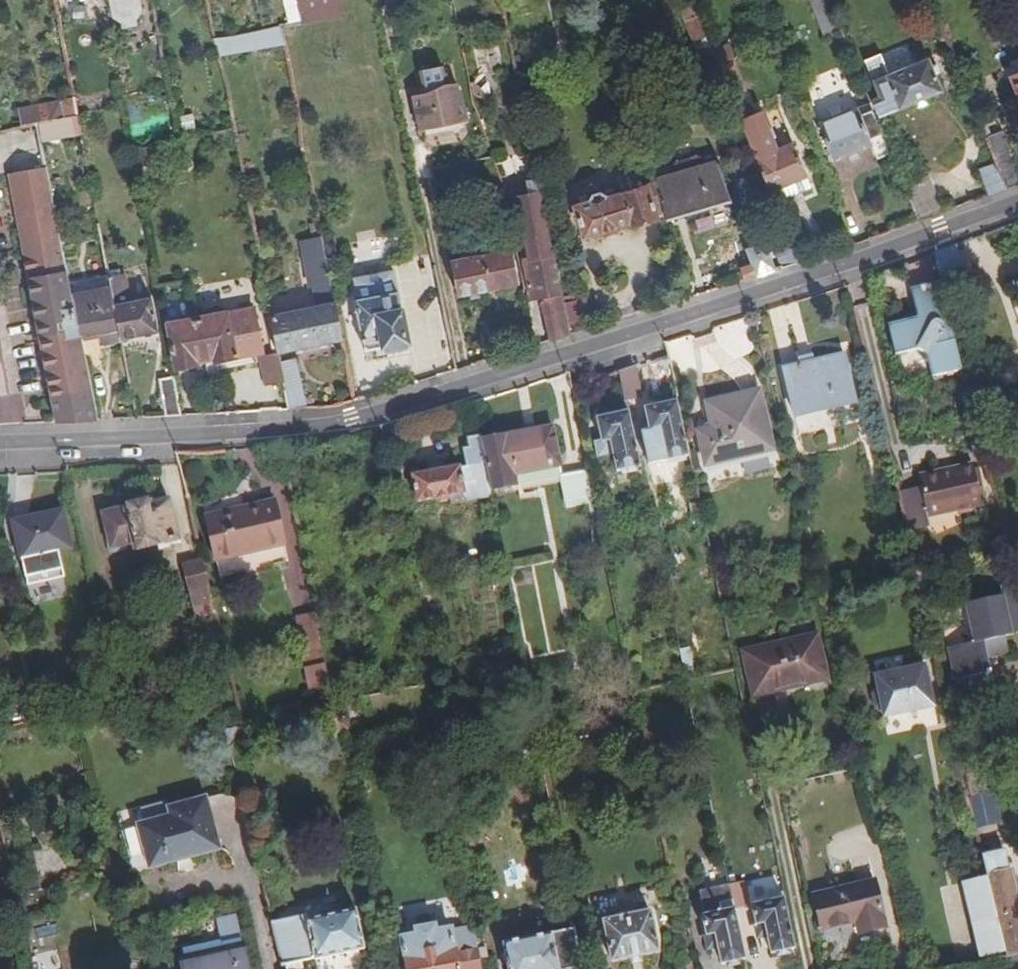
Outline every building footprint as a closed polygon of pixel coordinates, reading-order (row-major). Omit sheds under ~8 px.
[(110,15),(116,21),(131,18),(136,10),(134,0),(107,0),(110,15)] [(302,21),(298,0),(284,0),(289,24),(302,21)] [(341,14),(339,0),(298,0),(302,21),(341,14)] [(715,55),(693,0),(690,0),(677,6),(697,56),(703,54),(714,86),(725,81),(721,68),(715,55)] [(284,43),(280,26),(215,39),(217,48),(218,55),(284,43)] [(496,58),(493,44),(478,47),(481,61),(496,58)] [(735,62),(731,49),(715,55),(721,68),(732,64),(735,62)] [(871,104),(872,108),(878,121),(944,94),(936,77),(942,74),(938,67),(934,69),(930,62),(892,78),(882,57),(866,64),(882,99),(871,104)] [(498,67),(496,58),(481,61),(477,63),(479,71),(498,67)] [(745,96),(732,64),(721,68),(725,81),(732,99),(745,96)] [(420,129),(467,118),(455,80),(444,83),(440,65),(419,70),(424,92),(412,95),(420,129)] [(631,98),(628,88),(616,92),(620,102),(631,98)] [(17,105),(17,109),(21,124),(36,121),(59,116),(75,114),(76,113),(72,94),(17,105)] [(732,99),(737,112),(749,107),(745,96),(732,99)] [(840,182),(894,160),(878,121),(872,108),(819,131),(840,182)] [(178,131),(195,128),(191,111),(175,115),(178,131)] [(59,116),(36,121),(38,133),(40,142),(79,133),(75,114),(59,116)] [(753,147),(776,205),(814,191),(794,145),(779,152),(763,115),(743,123),(753,147)] [(998,164),(1008,190),(1017,186),(1017,169),(1002,131),(987,136),(998,164)] [(154,142),(136,147),(140,165),(158,160),(154,142)] [(657,182),(666,212),(670,221),(734,201),(720,156),(708,160),(701,156),(680,163),(676,172),(677,175),(657,182)] [(63,420),(96,419),(79,334),(71,296),(69,282),(44,161),(10,169),(63,420)] [(1008,190),(998,164),(979,171),(988,197),(1008,190)] [(902,180),(918,222),(945,212),(925,169),(902,180)] [(660,213),(666,212),(657,182),(607,199),(605,195),(597,197),(597,201),(578,208),(588,236),(634,221),(637,226),(661,219),(660,213)] [(551,339),(571,334),(568,324),(564,301),(548,229),(540,189),(533,190),(513,193),(526,257),(524,257),(534,297),(542,295),(551,339)] [(315,306),(335,303),(321,234),(298,239),(307,286),(311,285),(315,306)] [(787,234),(773,241),(784,270),(801,264),(787,234)] [(777,272),(765,244),(749,251),(758,277),(777,272)] [(960,246),(937,255),(942,273),(965,267),(960,246)] [(451,261),(459,296),(520,284),(512,248),(451,261)] [(965,267),(942,273),(944,283),(946,290),(969,283),(965,267)] [(121,273),(107,276),(110,289),(120,339),(156,331),(150,297),(128,301),(121,273)] [(110,289),(107,276),(69,282),(71,296),(110,289)] [(388,353),(409,349),(395,279),(353,288),(365,349),(386,345),(388,353)] [(966,371),(944,283),(913,291),(920,320),(891,326),(898,356),(920,351),(928,355),(934,380),(966,371)] [(110,289),(71,296),(79,334),(100,330),(102,341),(120,339),(110,289)] [(564,301),(568,324),(599,318),(596,299),(576,304),(574,299),(564,301)] [(270,314),(277,352),(288,350),(333,341),(342,339),(335,303),(315,306),(270,314)] [(196,319),(203,355),(213,353),(214,359),(261,350),(253,308),(196,319)] [(203,355),(196,319),(169,324),(177,366),(195,363),(193,357),(203,355)] [(278,357),(277,352),(256,357),(262,386),(282,382),(278,357)] [(288,409),(308,408),(295,355),(278,357),(282,382),(288,409)] [(854,399),(845,359),(783,373),(793,415),(854,399)] [(636,367),(621,372),(628,401),(642,398),(636,367)] [(172,376),(158,378),(165,415),(180,414),(172,376)] [(708,466),(772,452),(760,394),(708,405),(713,430),(702,433),(708,466)] [(691,458),(679,403),(647,409),(652,434),(643,437),(649,467),(691,458)] [(642,469),(630,414),(599,420),(603,442),(599,442),(602,458),(615,456),(619,474),(642,469)] [(556,429),(484,444),(493,493),(520,488),(518,478),(564,470),(556,429)] [(493,493),(484,444),(482,436),(470,438),(471,447),(466,448),(470,466),(417,477),(423,503),(440,499),(442,507),(494,498),(493,493)] [(286,445),(274,447),(276,458),(288,457),(286,445)] [(978,465),(944,472),(946,477),(979,469),(978,465)] [(929,519),(987,506),(979,469),(946,477),(944,472),(919,478),(922,488),(929,519)] [(591,474),(563,479),(569,510),(597,505),(591,474)] [(929,519),(922,488),(901,492),(909,530),(931,525),(929,519)] [(285,542),(277,499),(210,513),(217,554),(285,542)] [(138,551),(180,541),(170,503),(153,507),(152,503),(106,515),(114,548),(136,545),(138,551)] [(704,516),(701,505),(692,506),(694,518),(704,516)] [(61,512),(15,522),(24,560),(57,552),(69,549),(61,512)] [(57,552),(24,560),(29,586),(62,578),(57,552)] [(199,617),(217,612),(209,582),(204,562),(185,567),(199,617)] [(1016,587),(1000,592),(1003,602),(965,610),(974,647),(950,654),(957,685),(985,679),(986,681),(993,679),(989,665),(1009,660),(1005,643),(1012,642),(1012,640),(1017,639),(1017,593),(1016,587)] [(324,656),(319,626),(303,628),(307,658),(324,656)] [(818,638),(746,652),(762,734),(834,720),(818,638)] [(883,723),(932,710),(922,669),(873,680),(874,692),(870,698),(873,715),(882,720),(883,723)] [(333,700),(328,677),(313,679),(316,702),(333,700)] [(642,678),(633,680),(635,693),(644,691),(642,678)] [(660,750),(648,751),(651,769),(663,767),(660,750)] [(980,774),(964,776),(969,798),(984,795),(980,774)] [(969,798),(968,798),(983,855),(1005,851),(991,792),(984,795),(969,798)] [(193,859),(222,850),(209,798),(171,807),(172,814),(141,823),(140,823),(152,870),(180,863),(180,858),(192,855),(193,859)] [(172,814),(171,807),(169,801),(142,806),(139,812),(141,823),(172,814)] [(1005,953),(1007,959),(1017,956),(1017,907),(1005,851),(983,855),(988,879),(993,902),(1005,953)] [(965,884),(971,907),(993,902),(988,879),(965,884)] [(876,883),(814,895),(821,930),(860,921),(862,934),(884,929),(876,883)] [(731,884),(698,890),(708,938),(717,936),(722,966),(747,960),(731,884)] [(773,953),(796,948),(784,898),(753,905),(757,925),(766,924),(773,953)] [(971,907),(983,959),(1005,953),(993,902),(971,907)] [(271,924),(281,968),(284,968),(361,950),(353,909),(305,921),(304,917),(271,924)] [(652,912),(606,922),(614,964),(661,954),(652,912)] [(241,967),(243,965),(232,917),(211,921),(218,950),(175,959),(177,968),(242,968),(241,967)] [(402,941),(407,968),(483,968),(476,930),(453,935),(452,932),(402,941)] [(504,944),(509,968),(583,968),(576,932),(504,944)] [(58,943),(42,946),(47,968),(65,968),(58,943)]
